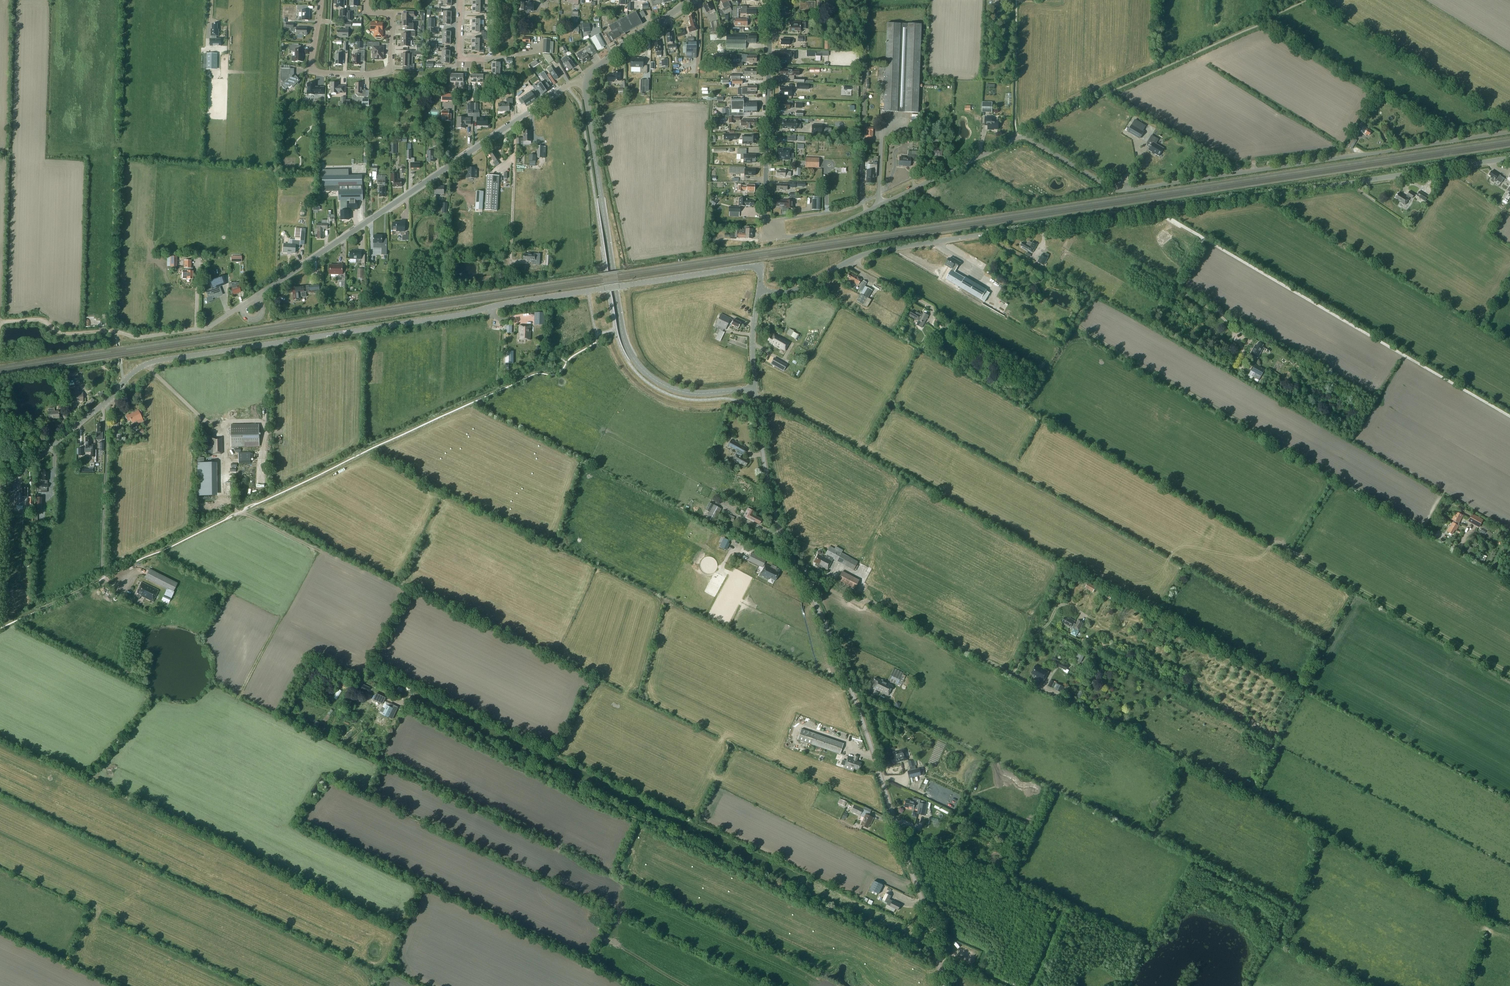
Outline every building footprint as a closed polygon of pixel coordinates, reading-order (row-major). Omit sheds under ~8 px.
[(731,6),(730,5),(728,1),(731,0),(720,0),(723,4),(725,8),(722,9),(725,15),(732,11),(730,7),(731,6)] [(707,13),(710,12),(711,14),(715,12),(710,2),(703,5),(707,13)] [(800,10),(814,10),(815,2),(800,2),(800,10)] [(529,11),(534,11),(534,3),(525,3),(524,10),(525,10),(526,12),(526,13),(528,13),(529,12),(529,11)] [(305,10),(305,6),(297,6),(297,10),(299,10),(299,12),(302,13),(302,20),(309,20),(309,10),(305,10)] [(756,9),(747,9),(747,6),(740,6),(740,14),(747,14),(749,14),(750,15),(751,15),(751,14),(756,14),(756,9)] [(402,14),(402,20),(411,20),(411,17),(416,17),(416,11),(405,10),(405,14),(402,14)] [(609,26),(610,29),(611,32),(612,32),(616,40),(625,35),(625,33),(642,24),(640,19),(646,16),(643,11),(637,14),(636,12),(620,20),(619,18),(617,20),(616,18),(608,22),(610,26),(609,26)] [(691,25),(691,26),(687,27),(689,33),(695,31),(695,30),(697,29),(696,23),(695,18),(694,19),(693,15),(689,16),(690,21),(689,21),(690,25),(691,25)] [(405,30),(415,30),(415,24),(411,24),(411,20),(402,20),(402,26),(405,26),(405,30)] [(801,22),(798,22),(790,21),(790,27),(789,28),(789,29),(790,30),(790,31),(793,31),(797,31),(800,31),(800,29),(802,29),(808,29),(812,29),(812,23),(808,23),(802,22),(802,25),(801,25),(801,22)] [(382,31),(383,31),(383,22),(379,22),(379,23),(371,23),(371,28),(370,28),(373,31),(373,30),(375,31),(375,36),(382,37),(382,31)] [(307,28),(294,27),(294,23),(286,23),(285,28),(291,28),(290,31),(296,32),(296,35),(307,35),(307,28)] [(341,37),(348,37),(348,30),(348,27),(351,27),(351,23),(345,23),(345,27),(346,27),(346,30),(341,29),(341,30),(337,30),(337,36),(341,36),(341,37)] [(882,110),(885,113),(887,111),(918,113),(920,24),(886,23),(885,83),(885,85),(884,108),(882,110)] [(212,29),(211,29),(211,36),(212,36),(212,38),(211,38),(211,39),(210,39),(211,46),(221,46),(221,39),(216,39),(216,36),(219,36),(219,29),(218,29),(218,24),(212,24),(212,29)] [(583,29),(583,32),(590,32),(589,24),(579,25),(581,29),(583,29)] [(613,41),(616,40),(612,32),(611,32),(610,29),(607,31),(609,33),(608,33),(608,34),(604,36),(608,44),(613,41)] [(402,34),(401,40),(410,40),(411,37),(415,37),(415,31),(408,30),(408,34),(402,34)] [(667,37),(666,37),(667,43),(668,51),(676,50),(676,44),(673,45),(672,42),(672,33),(667,34),(667,37)] [(604,46),(605,46),(599,34),(591,38),(598,50),(599,49),(600,49),(604,47),(604,46)] [(749,43),(756,43),(756,39),(756,34),(749,34),(726,34),(726,48),(746,48),(746,43),(749,43)] [(543,53),(550,54),(551,39),(543,39),(543,53)] [(373,59),(383,59),(383,47),(374,47),(374,42),(367,42),(367,47),(373,47),(373,59)] [(696,58),(697,42),(686,42),(687,58),(696,58)] [(301,45),(290,45),(290,51),(295,51),(295,56),(292,56),(292,61),(302,61),(303,49),(301,49),(301,45)] [(597,53),(592,45),(585,49),(590,57),(597,53)] [(364,50),(358,50),(358,55),(353,55),(353,58),(353,65),(360,65),(360,56),(364,56),(364,50)] [(401,54),(401,60),(410,60),(410,57),(415,57),(415,50),(408,50),(408,54),(401,54)] [(342,55),(342,51),(339,51),(339,54),(334,54),(334,59),(335,59),(335,64),(342,65),(342,55)] [(582,51),(576,54),(580,60),(581,59),(583,63),(590,58),(586,52),(584,54),(582,51)] [(207,69),(216,69),(217,54),(207,54),(207,69)] [(542,54),(549,64),(553,60),(550,55),(542,54)] [(543,55),(537,59),(547,74),(550,72),(555,80),(561,76),(555,68),(553,70),(543,55)] [(566,56),(563,58),(565,60),(567,63),(564,65),(567,68),(568,67),(570,70),(575,67),(571,60),(570,60),(568,57),(567,58),(566,56)] [(640,73),(647,73),(647,66),(643,66),(643,59),(636,58),(631,58),(630,67),(640,67),(640,73)] [(410,60),(401,60),(401,66),(407,66),(407,70),(414,70),(414,64),(410,64),(410,60)] [(293,79),(289,75),(290,69),(290,68),(282,68),(282,79),(285,83),(282,86),(281,86),(286,90),(285,90),(291,84),(293,86),(296,84),(298,84),(298,81),(299,81),(298,80),(298,78),(296,78),(295,77),(293,79)] [(613,72),(613,75),(608,74),(608,81),(613,82),(613,81),(620,81),(620,73),(613,72)] [(546,80),(541,83),(546,91),(551,88),(548,82),(550,81),(547,76),(544,77),(546,80)] [(307,83),(307,94),(315,95),(315,94),(324,94),(324,87),(315,87),(315,84),(307,83)] [(338,83),(331,83),(331,93),(338,93),(344,93),(345,86),(338,86),(338,83)] [(358,96),(366,97),(366,90),(362,90),(362,83),(355,83),(355,93),(356,93),(356,94),(358,96)] [(534,84),(532,86),(535,91),(538,89),(541,94),(546,91),(541,83),(536,86),(534,84)] [(742,94),(748,94),(755,94),(755,91),(756,91),(756,86),(748,86),(748,88),(742,88),(742,94)] [(787,89),(780,88),(780,96),(791,96),(792,88),(787,88),(787,89)] [(530,91),(531,91),(526,95),(531,103),(536,100),(534,96),(536,94),(533,89),(530,91)] [(518,99),(521,104),(524,103),(527,106),(531,103),(526,95),(521,98),(518,99)] [(513,98),(506,99),(506,103),(499,103),(499,111),(500,112),(501,112),(502,112),(502,111),(509,111),(509,106),(513,106),(513,98)] [(757,112),(756,108),(756,102),(743,103),(743,99),(731,99),(731,105),(729,105),(729,108),(729,110),(729,116),(744,116),(743,112),(757,112)] [(792,100),(787,100),(787,103),(779,102),(779,109),(784,109),(785,109),(786,109),(787,109),(787,108),(792,108),(792,100)] [(992,102),(983,102),(982,102),(982,110),(992,110),(992,102)] [(445,121),(451,121),(451,114),(449,114),(449,110),(446,110),(446,111),(442,111),(442,117),(446,117),(445,121)] [(473,113),(473,121),(477,121),(477,125),(487,126),(487,118),(480,118),(480,113),(474,113),(473,113)] [(471,125),(471,118),(465,118),(457,117),(457,128),(465,128),(465,125),(471,125)] [(992,117),(991,117),(985,117),(985,124),(988,124),(988,130),(992,130),(992,129),(998,129),(999,121),(992,121),(992,117)] [(783,129),(797,129),(797,120),(783,119),(783,129)] [(741,126),(747,126),(747,129),(751,129),(751,126),(757,126),(757,120),(741,120),(741,126)] [(1132,124),(1128,132),(1140,139),(1144,131),(1132,124)] [(811,133),(822,134),(822,125),(812,125),(811,133)] [(1367,135),(1367,134),(1369,136),(1372,132),(1369,131),(1370,130),(1364,126),(1364,127),(1361,125),(1359,129),(1359,130),(1354,138),(1356,139),(1361,131),(1361,132),(1367,135)] [(521,138),(517,138),(517,144),(521,144),(521,141),(531,141),(531,131),(523,131),(523,138),(521,138)] [(1164,148),(1156,144),(1159,139),(1152,135),(1149,140),(1153,142),(1149,150),(1159,156),(1164,148)] [(750,143),(756,144),(757,136),(742,136),(742,140),(739,140),(739,143),(745,144),(745,145),(750,145),(750,143)] [(1354,138),(1353,137),(1347,146),(1352,149),(1357,140),(1356,139),(1354,138)] [(933,155),(941,156),(942,148),(937,148),(937,143),(935,143),(935,145),(934,145),(933,148),(933,155)] [(746,149),(738,148),(738,154),(741,154),(740,159),(744,159),(744,163),(751,163),(751,162),(755,162),(756,155),(746,154),(746,149)] [(783,160),(791,160),(791,148),(783,148),(783,149),(778,149),(778,158),(783,158),(783,160)] [(407,150),(407,158),(407,159),(411,159),(411,162),(411,168),(420,168),(420,163),(414,162),(414,158),(411,158),(411,150),(407,150)] [(500,158),(496,153),(496,154),(494,150),(489,154),(494,161),(493,162),(495,167),(499,164),(497,160),(500,158)] [(537,158),(537,157),(536,157),(536,155),(525,154),(524,164),(529,164),(529,166),(535,166),(536,161),(537,161),(538,158),(537,158)] [(907,158),(900,157),(899,165),(903,165),(903,166),(910,167),(910,162),(918,162),(918,155),(908,154),(907,158)] [(806,167),(818,168),(818,158),(814,158),(814,157),(806,157),(806,160),(806,167)] [(870,170),(867,170),(866,183),(874,183),(874,177),(876,177),(877,165),(870,164),(870,170)] [(475,170),(475,168),(468,167),(468,174),(466,174),(466,178),(477,178),(477,170),(475,170)] [(755,175),(755,169),(752,169),(741,169),(741,168),(729,167),(729,173),(738,174),(744,174),(744,175),(750,175),(755,175)] [(1500,175),(1494,171),(1493,172),(1491,171),(1489,175),(1491,176),(1490,177),(1492,178),(1491,180),(1491,181),(1493,182),(1494,182),(1495,180),(1496,181),(1496,180),(1501,183),(1504,179),(1499,176),(1500,175)] [(398,187),(399,187),(400,187),(401,187),(402,187),(401,180),(398,180),(398,174),(391,174),(391,182),(393,182),(393,187),(398,187)] [(357,201),(362,201),(362,175),(323,176),(323,186),(323,191),(339,191),(339,201),(344,201),(344,211),(341,211),(341,220),(348,220),(348,211),(348,208),(357,208),(357,201)] [(378,175),(377,180),(377,185),(379,185),(379,188),(378,188),(378,192),(380,192),(380,197),(385,197),(385,188),(385,185),(385,180),(385,175),(378,175)] [(485,210),(497,211),(499,176),(487,175),(485,210)] [(785,184),(777,184),(777,190),(782,190),(783,191),(784,191),(785,190),(788,190),(788,187),(795,187),(796,182),(788,181),(788,184),(785,184)] [(435,194),(435,196),(434,196),(433,203),(437,203),(438,194),(444,194),(444,186),(435,186),(435,194)] [(475,209),(482,210),(483,191),(476,191),(475,209)] [(1395,198),(1399,200),(1399,201),(1405,205),(1409,199),(1410,197),(1412,198),(1415,194),(1410,191),(1407,195),(1406,197),(1402,195),(1398,193),(1395,198)] [(1425,201),(1428,197),(1419,191),(1417,196),(1425,201)] [(747,201),(747,199),(739,198),(739,206),(746,206),(750,206),(750,205),(754,206),(754,201),(747,201)] [(397,231),(405,231),(405,220),(401,220),(401,223),(393,223),(392,230),(397,230),(397,231)] [(323,239),(323,237),(324,237),(324,231),(323,231),(323,229),(327,229),(327,227),(327,223),(321,223),(317,223),(317,229),(317,234),(316,234),(316,237),(317,237),(317,239),(323,239)] [(749,227),(745,226),(745,229),(742,229),(742,230),(735,230),(735,234),(730,234),(730,239),(735,239),(735,237),(752,238),(753,229),(749,229),(749,227)] [(406,232),(405,236),(402,236),(402,238),(398,238),(398,240),(405,241),(405,240),(408,240),(409,232),(406,232)] [(378,250),(382,250),(382,255),(387,255),(387,239),(382,239),(382,236),(374,235),(373,243),(382,243),(382,247),(378,247),(378,250)] [(283,252),(295,253),(296,248),(300,248),(300,240),(292,240),(292,244),(284,244),(283,252)] [(1032,243),(1030,242),(1027,243),(1025,242),(1025,243),(1023,242),(1020,246),(1022,247),(1022,248),(1028,251),(1028,250),(1033,252),(1037,244),(1033,242),(1032,243)] [(361,255),(361,254),(361,251),(357,251),(355,251),(350,251),(350,259),(361,259),(361,263),(365,263),(365,255),(361,255)] [(538,256),(538,254),(536,254),(536,253),(528,253),(528,254),(524,253),(524,259),(527,259),(527,261),(536,261),(536,256),(538,256)] [(1037,262),(1044,265),(1048,257),(1042,254),(1037,262)] [(949,258),(945,265),(952,269),(951,270),(955,272),(957,269),(961,262),(955,259),(954,261),(949,258)] [(187,279),(192,279),(193,268),(190,268),(191,260),(184,260),(184,271),(183,271),(182,278),(187,278),(187,279)] [(343,271),(343,264),(339,264),(339,265),(330,265),(329,274),(339,274),(339,280),(345,280),(345,271),(343,271)] [(963,277),(955,272),(951,270),(946,279),(957,286),(963,277)] [(861,279),(851,273),(851,274),(849,274),(847,278),(858,285),(861,279)] [(208,298),(208,297),(212,296),(213,298),(222,295),(219,286),(226,284),(223,276),(209,281),(212,288),(205,291),(208,298)] [(957,286),(960,287),(976,297),(980,299),(985,302),(990,293),(986,290),(982,288),(981,288),(978,286),(965,278),(963,277),(957,286)] [(238,286),(237,286),(236,284),(241,282),(240,280),(231,283),(233,288),(231,288),(233,295),(240,292),(239,288),(239,287),(238,286)] [(867,283),(863,280),(858,289),(861,291),(867,283)] [(996,281),(993,288),(999,291),(1002,284),(996,281)] [(865,286),(856,300),(867,307),(871,300),(867,298),(872,290),(865,286)] [(306,292),(293,293),(293,300),(300,299),(300,297),(302,297),(306,297),(306,292)] [(922,328),(929,316),(924,313),(922,315),(916,312),(916,313),(912,311),(910,315),(917,320),(918,319),(919,320),(917,325),(922,328)] [(534,324),(545,325),(545,313),(535,312),(534,324)] [(731,324),(735,326),(735,327),(735,328),(737,329),(738,328),(738,327),(738,328),(741,323),(733,319),(733,320),(731,319),(731,318),(721,313),(716,325),(715,327),(720,330),(716,339),(720,341),(724,332),(723,331),(724,329),(726,329),(729,323),(731,324)] [(519,339),(530,340),(531,325),(519,325),(519,332),(520,332),(520,339),(519,339)] [(770,341),(769,342),(781,349),(781,348),(783,349),(787,342),(786,341),(774,334),(772,338),(770,336),(768,340),(770,341)] [(1258,357),(1263,348),(1262,347),(1263,345),(1259,343),(1257,347),(1255,347),(1252,353),(1258,357)] [(780,361),(774,358),(770,364),(777,367),(780,361)] [(1265,370),(1254,364),(1251,370),(1251,371),(1249,375),(1259,380),(1265,370)] [(71,394),(71,401),(83,401),(83,392),(78,392),(78,387),(71,387),(71,391),(71,394)] [(59,414),(58,411),(54,411),(54,408),(48,409),(48,411),(49,419),(59,418),(59,417),(60,417),(59,414)] [(131,420),(132,423),(137,421),(138,423),(143,421),(140,414),(142,413),(140,409),(138,411),(138,410),(129,415),(128,415),(126,416),(128,421),(131,420)] [(231,425),(232,447),(259,446),(259,424),(231,425)] [(210,436),(203,436),(203,445),(206,445),(207,454),(222,453),(222,437),(211,437),(211,444),(210,444),(210,436)] [(86,437),(86,448),(86,452),(91,452),(91,457),(95,457),(95,445),(91,445),(91,437),(86,437)] [(734,449),(738,451),(743,453),(744,454),(747,448),(732,439),(729,444),(735,447),(734,449)] [(736,452),(732,460),(740,465),(741,463),(746,466),(748,461),(744,459),(745,457),(742,455),(743,453),(738,451),(737,453),(736,452)] [(238,452),(239,461),(251,461),(251,452),(238,452)] [(198,475),(213,475),(213,463),(197,463),(198,475)] [(47,489),(47,487),(48,487),(48,483),(47,483),(47,480),(48,480),(48,472),(42,472),(42,477),(42,479),(42,480),(40,480),(40,483),(38,483),(38,488),(42,489),(47,489)] [(22,488),(22,493),(16,493),(16,506),(23,506),(23,499),(22,499),(22,497),(27,497),(27,488),(22,488)] [(710,512),(706,518),(714,522),(721,509),(713,505),(709,502),(705,509),(710,512)] [(762,519),(755,515),(753,514),(754,511),(750,509),(745,518),(754,522),(754,521),(760,524),(762,519)] [(1454,520),(1447,531),(1452,534),(1455,529),(1456,530),(1458,526),(1459,524),(1459,523),(1463,515),(1456,512),(1452,519),(1452,520),(1454,520)] [(1473,515),(1469,522),(1479,528),(1483,521),(1473,515)] [(730,540),(724,538),(720,545),(722,545),(721,547),(727,550),(730,543),(728,543),(730,540)] [(834,549),(829,546),(825,555),(826,555),(825,557),(823,556),(823,557),(821,556),(823,554),(821,550),(818,551),(818,554),(814,562),(817,564),(816,566),(821,569),(822,567),(827,570),(833,559),(854,570),(858,561),(850,557),(842,553),(843,550),(836,546),(834,549)] [(748,560),(762,567),(766,559),(752,552),(748,560)] [(780,569),(776,568),(777,567),(772,564),(771,567),(766,564),(760,575),(769,579),(769,578),(775,581),(779,573),(779,572),(780,569)] [(173,592),(177,583),(149,569),(145,578),(173,592)] [(838,580),(855,589),(859,581),(842,572),(838,580)] [(141,596),(153,602),(158,590),(142,582),(136,593),(138,594),(136,598),(139,599),(141,596)] [(1093,592),(1096,587),(1087,582),(1085,587),(1093,592)] [(1073,629),(1071,634),(1076,637),(1078,632),(1078,631),(1078,630),(1079,631),(1083,623),(1078,621),(1076,625),(1074,624),(1075,621),(1070,618),(1069,619),(1065,617),(1062,622),(1065,624),(1064,625),(1071,629),(1071,628),(1073,629)] [(1082,662),(1085,656),(1077,652),(1074,658),(1082,662)] [(1059,661),(1057,666),(1062,668),(1061,670),(1067,673),(1069,670),(1067,669),(1068,666),(1059,661)] [(1035,666),(1031,673),(1033,674),(1031,678),(1035,679),(1036,677),(1044,681),(1049,671),(1041,667),(1040,668),(1035,666)] [(903,674),(903,673),(894,668),(888,680),(900,686),(905,676),(903,674)] [(875,683),(873,688),(875,690),(874,693),(877,694),(878,693),(878,692),(878,691),(888,696),(893,685),(881,679),(880,680),(875,678),(873,682),(875,683)] [(355,687),(368,693),(372,686),(359,679),(355,687)] [(1063,693),(1066,688),(1056,683),(1054,689),(1063,693)] [(376,693),(373,700),(383,704),(386,697),(376,693)] [(387,717),(388,717),(392,719),(398,707),(391,704),(389,707),(387,705),(385,709),(382,708),(380,711),(384,713),(383,715),(387,717)] [(840,754),(843,743),(801,729),(798,739),(840,754)] [(892,758),(893,762),(895,762),(895,763),(908,760),(905,749),(899,751),(899,750),(893,752),(894,756),(893,756),(893,758),(892,758)] [(854,759),(848,756),(844,768),(853,771),(854,768),(859,770),(862,763),(856,761),(858,756),(855,755),(854,759)] [(908,771),(910,778),(921,775),(920,768),(908,771)] [(915,809),(918,810),(917,813),(925,815),(928,805),(920,803),(916,802),(906,800),(905,807),(915,809)] [(854,805),(851,811),(860,815),(864,817),(861,825),(868,828),(870,822),(871,822),(873,818),(869,815),(870,812),(863,809),(854,805)] [(874,881),(870,890),(880,894),(884,885),(874,881)] [(891,896),(886,893),(883,900),(888,903),(891,904),(890,906),(898,910),(901,905),(893,901),(889,899),(891,896)]
